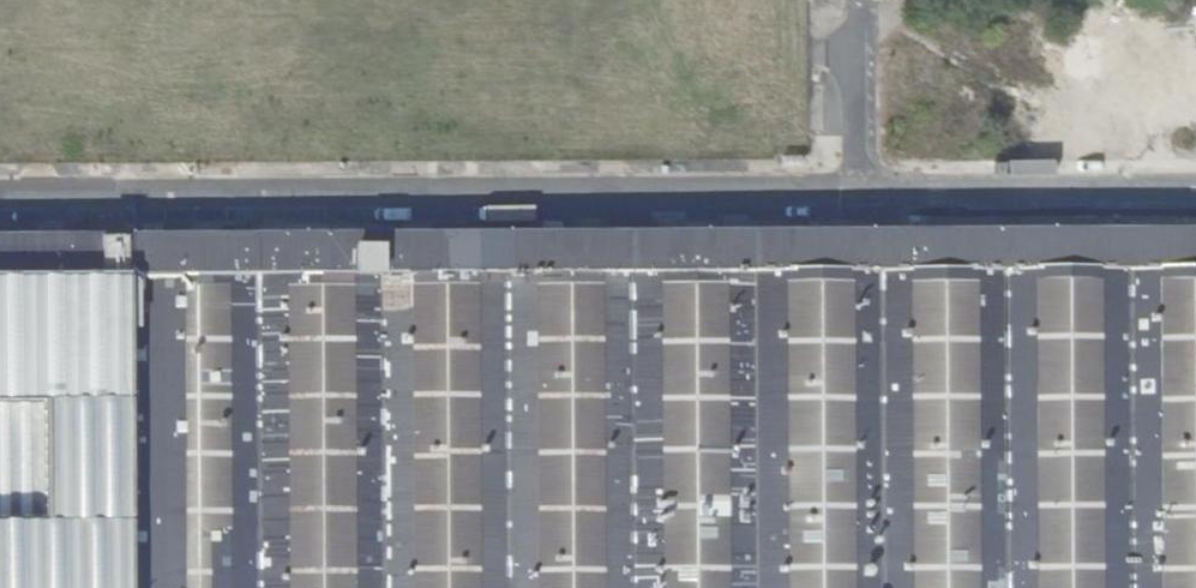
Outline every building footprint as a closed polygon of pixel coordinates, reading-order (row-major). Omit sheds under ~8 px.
[(25,243),(25,230),(0,230),(0,243),(25,243)] [(1192,236),(25,243),(0,243),(0,587),(1195,587),(1195,236),(1192,236)]
